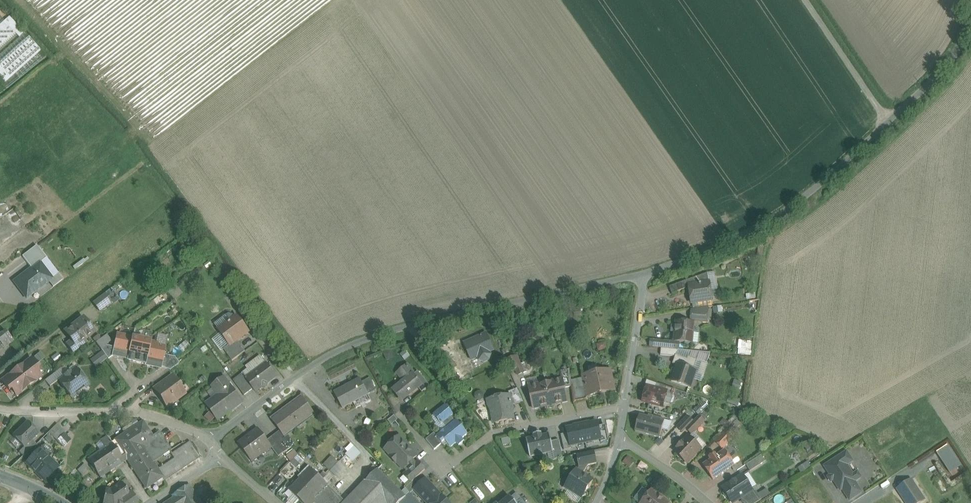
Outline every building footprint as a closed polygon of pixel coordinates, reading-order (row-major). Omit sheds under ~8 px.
[(0,16),(0,94),(9,88),(46,57),(29,38),(24,33),(10,17),(5,22),(0,16)] [(23,257),(32,268),(40,262),(40,263),(46,258),(37,246),(23,257)] [(32,268),(14,281),(27,298),(49,282),(52,279),(52,278),(40,263),(40,262),(32,268)] [(52,279),(49,282),(53,287),(63,280),(58,274),(52,278),(52,279)] [(708,274),(684,282),(685,289),(690,289),(692,304),(712,301),(711,298),(713,297),(712,293),(710,292),(708,274)] [(684,282),(669,287),(672,294),(685,289),(684,282)] [(105,293),(93,302),(99,311),(112,302),(105,293)] [(708,308),(691,311),(690,321),(707,323),(708,308)] [(237,317),(219,330),(230,345),(230,346),(237,341),(248,332),(244,327),(245,325),(243,322),(241,322),(237,317)] [(83,319),(67,332),(72,339),(66,344),(73,352),(86,342),(84,339),(93,332),(83,319)] [(680,323),(676,322),(674,342),(684,343),(685,345),(689,345),(690,344),(692,344),(694,324),(686,323),(684,322),(681,321),(680,323)] [(0,335),(0,343),(1,343),(4,347),(9,343),(2,333),(0,335)] [(133,337),(117,334),(114,347),(112,355),(113,355),(128,359),(133,337)] [(464,344),(472,361),(478,358),(479,361),(484,363),(489,360),(491,355),(490,352),(494,351),(486,334),(464,344)] [(139,339),(133,337),(128,359),(127,360),(145,363),(150,341),(143,339),(142,337),(139,339)] [(158,343),(150,341),(145,363),(145,365),(161,368),(164,355),(165,347),(158,345),(158,343)] [(237,341),(230,346),(230,345),(224,350),(232,361),(245,352),(237,341)] [(280,351),(276,344),(271,347),(275,354),(280,351)] [(114,347),(106,345),(101,349),(108,359),(113,355),(112,355),(114,347)] [(678,350),(661,348),(660,356),(675,357),(675,356),(676,356),(678,350)] [(98,355),(92,360),(96,366),(102,362),(98,355)] [(175,357),(164,355),(161,367),(166,369),(175,357)] [(446,355),(440,360),(449,372),(455,367),(446,355)] [(276,377),(260,356),(246,367),(251,375),(247,378),(246,379),(246,380),(247,379),(254,389),(256,392),(263,387),(263,388),(265,387),(267,386),(268,384),(267,383),(276,377)] [(676,356),(675,356),(675,357),(673,364),(677,366),(671,382),(692,389),(695,382),(693,381),(696,371),(694,371),(697,360),(688,357),(687,360),(676,356)] [(175,357),(166,369),(170,371),(179,363),(175,357)] [(517,357),(506,361),(510,372),(516,370),(518,375),(524,373),(517,357)] [(33,360),(25,366),(24,364),(17,369),(29,385),(41,376),(36,369),(38,367),(33,360)] [(239,364),(232,369),(235,374),(243,369),(239,364)] [(408,366),(398,374),(405,382),(394,391),(402,400),(418,388),(420,385),(413,376),(415,375),(414,375),(408,366)] [(29,385),(17,369),(10,374),(11,376),(3,382),(9,390),(12,388),(17,394),(29,385)] [(76,369),(71,373),(69,372),(64,376),(65,377),(60,382),(70,395),(87,382),(76,369)] [(570,369),(560,371),(562,380),(563,380),(564,388),(572,387),(571,380),(570,369)] [(610,370),(604,372),(607,390),(614,388),(610,370)] [(430,386),(418,372),(414,375),(415,375),(413,376),(420,385),(418,388),(422,393),(430,386)] [(604,372),(583,376),(583,377),(587,396),(603,393),(603,391),(607,390),(604,372)] [(244,373),(233,381),(244,396),(254,389),(247,379),(246,380),(246,379),(247,378),(244,373)] [(587,396),(583,377),(571,380),(572,387),(574,404),(588,401),(587,396)] [(171,378),(156,389),(168,405),(183,394),(171,378)] [(242,402),(224,379),(213,387),(219,395),(207,404),(218,420),(242,402)] [(370,379),(362,383),(368,395),(376,391),(370,379)] [(562,380),(546,383),(551,406),(554,406),(554,404),(567,401),(564,388),(563,380),(562,380)] [(361,381),(346,389),(345,387),(334,393),(343,409),(368,395),(362,383),(361,381)] [(546,383),(528,387),(533,409),(547,406),(548,407),(551,406),(546,383)] [(663,386),(656,383),(654,389),(658,390),(658,391),(661,392),(663,386)] [(673,389),(663,386),(661,392),(666,393),(671,395),(673,389)] [(654,389),(647,387),(643,402),(662,407),(666,393),(661,392),(658,391),(658,390),(654,389)] [(517,389),(509,392),(510,396),(512,406),(524,403),(517,389)] [(510,396),(488,401),(489,407),(492,409),(495,423),(512,419),(511,412),(513,409),(512,406),(510,396)] [(301,397),(272,419),(281,431),(285,437),(286,436),(314,415),(301,397)] [(445,405),(433,415),(441,425),(443,424),(447,429),(437,437),(436,437),(442,444),(445,441),(451,448),(456,444),(459,447),(465,442),(462,439),(468,435),(456,421),(455,422),(451,417),(453,415),(445,405)] [(665,421),(652,417),(652,419),(639,415),(635,432),(660,439),(665,421)] [(687,417),(677,428),(683,433),(686,430),(693,422),(687,417)] [(693,422),(686,430),(692,435),(704,422),(699,417),(693,422)] [(28,422),(13,435),(24,447),(32,439),(38,433),(28,422)] [(143,422),(112,442),(123,458),(142,446),(154,438),(153,437),(143,422)] [(586,442),(601,439),(597,422),(582,425),(586,442)] [(57,423),(49,431),(57,440),(65,431),(57,423)] [(571,446),(586,442),(582,425),(567,429),(571,446)] [(258,429),(238,444),(252,462),(271,448),(272,447),(267,441),(258,429)] [(728,430),(715,443),(722,450),(735,437),(728,430)] [(285,437),(281,431),(272,437),(284,453),(293,446),(286,436),(285,437)] [(159,433),(153,437),(154,438),(142,446),(152,460),(168,448),(159,433)] [(437,437),(434,433),(426,440),(434,450),(442,444),(436,437),(437,437)] [(549,434),(542,436),(541,434),(533,435),(534,438),(526,439),(530,457),(553,452),(551,442),(549,434)] [(107,435),(101,440),(105,447),(112,442),(107,435)] [(284,453),(272,437),(267,441),(272,447),(271,448),(278,457),(284,453)] [(417,456),(399,437),(386,449),(392,456),(391,457),(396,463),(397,462),(407,473),(416,465),(412,461),(417,456)] [(688,437),(683,443),(682,442),(677,448),(677,449),(675,451),(680,456),(687,463),(701,449),(688,437)] [(24,447),(19,451),(24,455),(36,443),(32,439),(24,447)] [(563,458),(559,440),(551,442),(553,452),(554,460),(563,458)] [(105,447),(88,459),(99,474),(109,468),(111,470),(118,465),(117,462),(123,458),(112,442),(105,447)] [(175,458),(158,469),(163,477),(165,481),(201,457),(191,442),(185,445),(188,449),(175,458)] [(353,461),(361,452),(352,444),(344,453),(353,461)] [(949,444),(937,453),(951,473),(963,465),(949,444)] [(185,445),(172,453),(175,458),(188,449),(185,445)] [(152,460),(142,446),(126,456),(146,487),(163,477),(158,469),(152,460)] [(58,467),(39,449),(26,463),(45,481),(58,467)] [(294,450),(286,456),(297,468),(304,461),(294,450)] [(586,453),(577,455),(579,468),(588,466),(597,464),(594,451),(586,453)] [(724,451),(716,456),(715,454),(712,456),(711,460),(703,466),(713,480),(734,466),(724,451)] [(847,452),(825,467),(840,491),(854,482),(861,478),(857,473),(853,475),(846,465),(852,462),(847,452)] [(332,455),(323,464),(338,478),(347,468),(332,455)] [(629,468),(635,461),(628,455),(623,462),(629,468)] [(761,456),(746,466),(750,472),(765,462),(761,456)] [(290,463),(280,474),(286,479),(296,469),(290,463)] [(407,473),(405,475),(412,483),(425,470),(418,463),(416,465),(407,473)] [(577,471),(576,470),(568,483),(566,483),(563,488),(568,491),(569,490),(582,498),(583,497),(584,497),(586,495),(585,493),(593,481),(583,474),(588,466),(579,468),(577,471)] [(308,467),(301,474),(304,477),(301,480),(300,479),(291,488),(302,499),(300,501),(302,502),(313,502),(322,493),(328,487),(308,467)] [(365,483),(364,483),(344,502),(418,502),(409,493),(406,497),(378,470),(365,483)] [(455,470),(441,481),(448,490),(462,480),(455,470)] [(723,489),(725,491),(724,492),(723,494),(726,498),(728,498),(729,498),(732,502),(734,502),(740,499),(743,502),(745,502),(758,495),(756,492),(752,491),(742,476),(723,489)] [(426,478),(413,489),(426,502),(433,502),(442,495),(426,478)] [(94,488),(85,480),(80,485),(89,494),(94,488)] [(911,480),(897,489),(907,502),(920,502),(924,501),(911,480)] [(110,489),(106,488),(103,502),(124,502),(121,498),(129,493),(121,482),(110,489)] [(854,482),(842,489),(850,500),(861,493),(854,482)] [(164,502),(202,502),(190,484),(171,495),(173,497),(164,502)] [(328,487),(322,493),(332,502),(344,502),(328,487)] [(766,489),(758,495),(761,500),(770,495),(766,489)] [(652,490),(642,502),(668,502),(652,490)] [(121,498),(124,502),(137,502),(139,502),(132,491),(129,493),(121,498)] [(322,493),(313,502),(332,502),(322,493)] [(745,502),(757,502),(761,500),(758,495),(745,502)]
